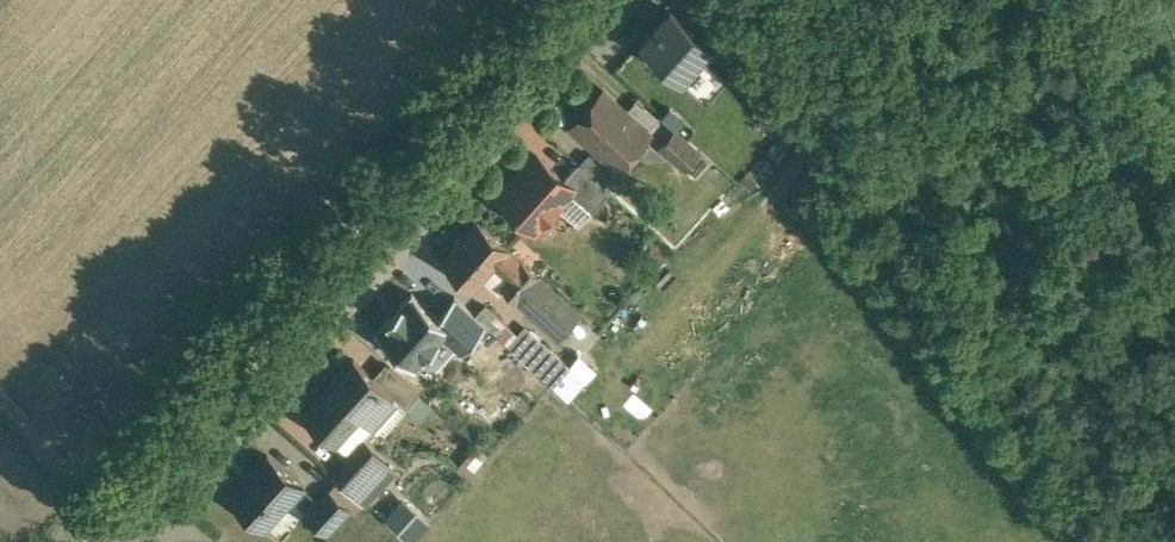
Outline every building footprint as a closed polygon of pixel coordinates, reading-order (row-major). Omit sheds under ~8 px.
[(700,35),(670,8),(641,41),(691,86),(707,69),(687,50),(700,35)] [(707,69),(691,86),(706,100),(722,83),(707,69)] [(650,132),(604,90),(572,125),(617,167),(650,132)] [(700,151),(676,129),(661,146),(685,168),(700,151)] [(564,178),(537,154),(527,165),(527,167),(519,176),(517,176),(499,197),(534,229),(543,219),(559,218),(558,202),(571,188),(573,186),(564,178)] [(610,191),(578,163),(564,178),(573,186),(571,188),(575,191),(572,195),(572,198),(589,214),(610,191)] [(508,248),(477,221),(442,260),(472,288),(481,278),(481,277),(507,249),(508,248)] [(481,277),(481,278),(499,293),(503,288),(516,300),(538,275),(522,261),(521,261),(507,249),(481,277)] [(538,275),(516,300),(559,338),(581,314),(538,275)] [(455,318),(419,286),(404,302),(405,303),(385,325),(416,352),(433,334),(457,356),(464,348),(454,339),(465,327),(455,318)] [(503,321),(485,304),(476,315),(494,331),(503,321)] [(466,306),(455,318),(465,327),(476,315),(466,306)] [(465,327),(454,339),(464,348),(472,355),(474,353),(494,331),(476,315),(465,327)] [(535,350),(503,321),(494,331),(505,342),(520,355),(553,385),(570,366),(543,342),(535,350)] [(494,331),(474,353),(486,363),(494,354),(505,342),(494,331)] [(505,342),(494,354),(508,368),(520,355),(505,342)] [(571,373),(575,376),(564,387),(575,397),(592,381),(578,366),(571,373)] [(367,406),(336,378),(303,415),(335,443),(367,406)] [(393,468),(362,441),(342,463),(373,491),(393,468)] [(483,444),(464,467),(475,476),(493,453),(483,444)] [(305,488),(268,455),(229,497),(264,529),(288,502),(290,504),(305,488)] [(373,491),(342,463),(333,474),(338,479),(363,502),(373,491)] [(363,502),(338,479),(329,490),(349,508),(355,513),(364,503),(363,502)] [(349,508),(329,490),(318,501),(338,520),(349,508)] [(392,519),(418,541),(420,541),(439,521),(412,497),(392,519)] [(338,520),(318,501),(305,516),(326,534),(338,520)]
